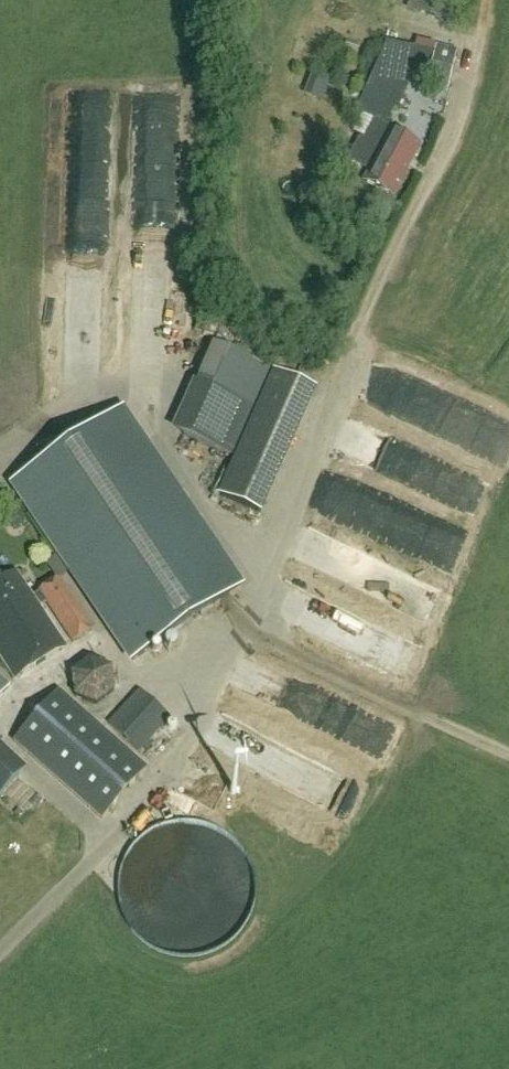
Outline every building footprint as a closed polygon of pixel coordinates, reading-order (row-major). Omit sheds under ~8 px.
[(431,14),(455,20),(459,0),(434,0),(431,14)] [(387,43),(357,110),(375,118),(386,123),(394,107),(398,108),(407,88),(403,86),(410,70),(420,73),(430,75),(428,84),(448,88),(456,52),(436,47),(435,54),(387,43)] [(328,78),(312,73),(305,94),(321,100),(328,78)] [(353,154),(350,160),(351,164),(368,173),(364,181),(394,197),(422,145),(391,129),(392,126),(386,123),(375,118),(365,138),(361,139),(353,154)] [(196,382),(205,386),(183,435),(233,458),(272,371),(212,344),(196,382)] [(316,391),(272,371),(233,458),(217,494),(261,514),(316,391)] [(396,390),(386,415),(444,437),(453,412),(396,390)] [(239,589),(141,443),(119,411),(16,481),(136,659),(239,589)] [(412,490),(421,463),(357,440),(347,467),(412,490)] [(395,521),(400,508),(330,481),(315,518),(445,568),(455,544),(395,521)] [(33,596),(17,571),(0,582),(0,652),(16,678),(65,647),(40,607),(46,603),(72,642),(92,628),(59,577),(38,590),(39,591),(33,596)] [(405,673),(411,649),(352,634),(346,657),(405,673)] [(96,705),(116,691),(113,667),(91,658),(71,673),(74,697),(96,705)] [(9,686),(0,678),(0,696),(9,686)] [(102,818),(146,768),(59,690),(14,740),(102,818)] [(139,752),(170,718),(140,690),(109,724),(139,752)] [(348,750),(377,764),(392,733),(363,719),(348,750)] [(212,733),(201,763),(349,817),(359,787),(212,733)] [(27,769),(0,743),(0,798),(27,769)] [(133,928),(145,941),(161,951),(179,956),(198,955),(216,950),(232,940),(245,926),(253,909),(256,892),(255,875),(250,859),(241,845),(229,833),(214,825),(197,820),(180,820),(164,824),(148,832),(135,845),(125,860),(120,877),(120,895),(124,913),(133,928)]
